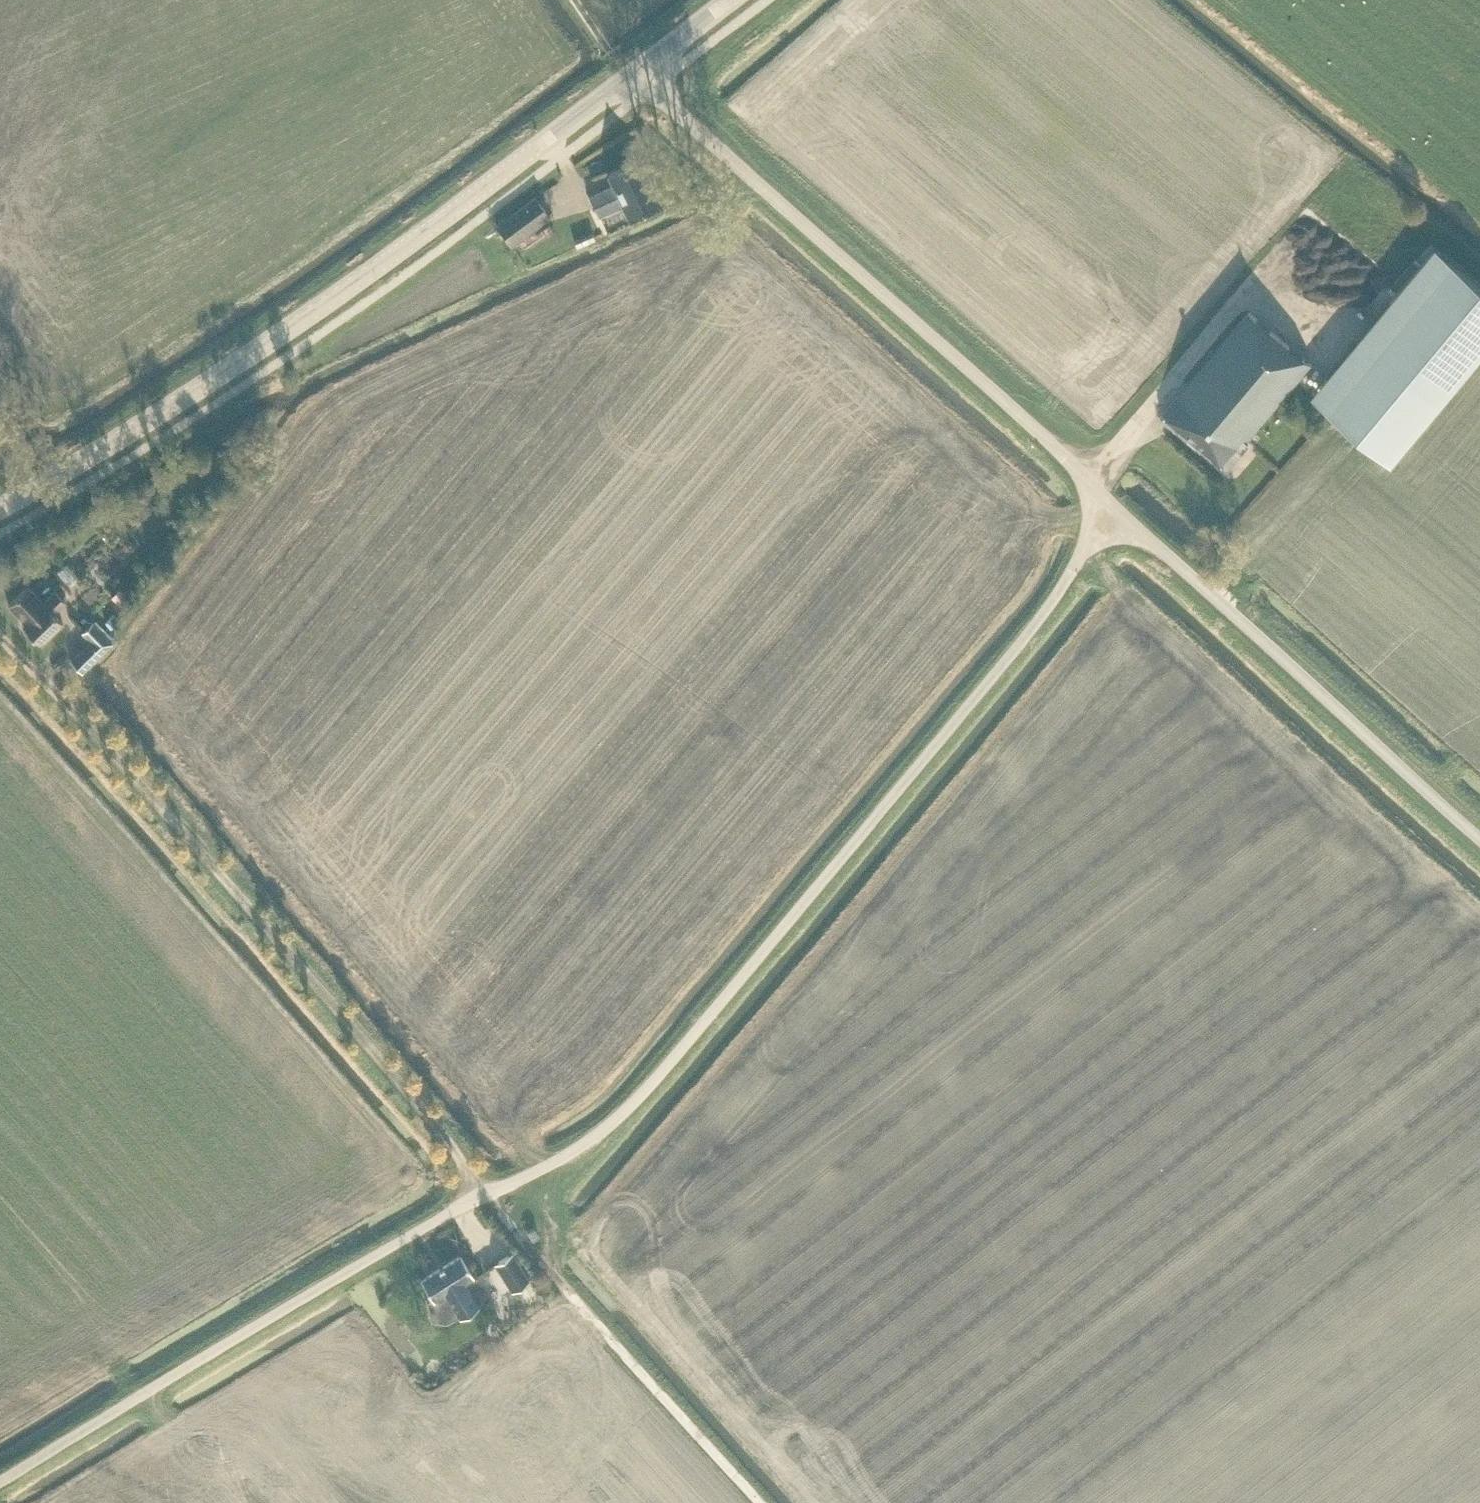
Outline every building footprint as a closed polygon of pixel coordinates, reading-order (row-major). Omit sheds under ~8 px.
[(627,215),(659,200),(640,158),(607,173),(612,184),(588,196),(598,216),(622,205),(627,215)] [(550,216),(534,195),(495,224),(511,245),(550,216)] [(1325,407),(1391,462),(1479,355),(1479,284),(1450,258),(1325,407)] [(1246,442),(1311,364),(1249,311),(1162,414),(1190,438),(1189,439),(1195,444),(1196,443),(1222,465),(1223,465),(1227,468),(1237,457),(1241,461),(1253,448),(1246,442)] [(55,590),(43,602),(27,585),(8,604),(24,621),(22,623),(41,643),(62,622),(53,612),(65,601),(55,590)] [(126,594),(119,587),(111,596),(118,603),(126,594)] [(113,641),(110,638),(93,621),(81,632),(89,640),(71,660),(82,671),(113,641)] [(532,1238),(538,1234),(533,1226),(527,1230),(532,1238)] [(529,1279),(511,1251),(494,1262),(512,1290),(529,1279)] [(464,1282),(473,1276),(460,1255),(421,1278),(433,1298),(429,1301),(432,1319),(459,1314),(460,1317),(479,1305),(464,1282)]
